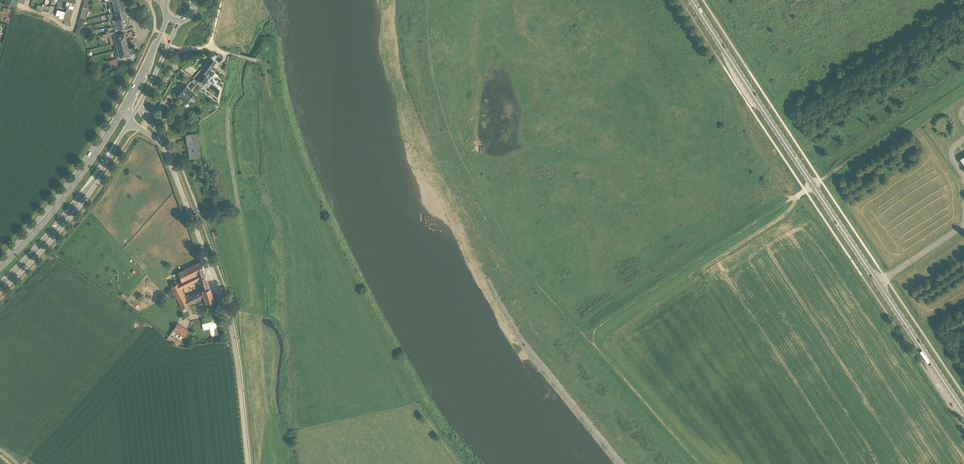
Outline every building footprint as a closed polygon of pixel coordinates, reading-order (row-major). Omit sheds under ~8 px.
[(111,12),(124,8),(123,2),(109,6),(111,12)] [(69,5),(65,3),(64,6),(66,7),(65,11),(63,18),(63,19),(64,20),(68,21),(69,21),(73,5),(69,5)] [(63,18),(65,11),(57,8),(55,14),(59,15),(58,16),(63,18)] [(113,18),(126,15),(124,8),(111,12),(107,13),(108,19),(113,18)] [(81,9),(79,16),(84,18),(86,18),(86,15),(88,16),(90,10),(87,10),(81,9)] [(116,27),(128,24),(126,15),(113,18),(115,26),(116,26),(116,27)] [(74,32),(80,36),(84,26),(82,25),(77,24),(74,32)] [(113,43),(126,39),(124,31),(116,33),(111,35),(113,43)] [(113,43),(114,49),(127,46),(126,39),(113,43)] [(116,57),(129,54),(127,46),(114,49),(116,57)] [(210,67),(216,59),(210,55),(202,65),(193,76),(193,77),(191,79),(191,80),(190,79),(186,84),(187,84),(187,85),(192,89),(197,81),(202,85),(207,78),(207,77),(208,76),(208,77),(213,70),(210,67)] [(118,64),(116,57),(108,59),(110,66),(118,64)] [(184,100),(185,101),(187,99),(189,100),(190,99),(191,99),(192,98),(192,97),(192,96),(193,95),(192,93),(194,91),(192,89),(187,85),(186,84),(182,89),(181,89),(181,90),(177,95),(180,97),(179,97),(178,97),(179,97),(179,98),(179,99),(180,99),(180,100),(181,100),(182,100),(183,100),(184,100)] [(189,156),(199,154),(197,142),(198,141),(196,132),(185,133),(186,143),(188,143),(189,148),(188,148),(189,156)] [(199,288),(209,286),(200,259),(178,270),(180,279),(176,281),(177,281),(171,284),(170,285),(177,300),(188,294),(187,293),(185,294),(181,287),(196,279),(197,282),(199,281),(200,284),(198,285),(199,288)] [(188,294),(177,300),(180,306),(188,302),(189,303),(202,296),(203,299),(204,298),(205,301),(213,299),(209,286),(199,288),(197,290),(188,294)] [(176,321),(172,329),(183,336),(187,328),(176,321)] [(211,323),(212,326),(210,326),(213,334),(219,332),(215,322),(211,323)] [(177,345),(180,340),(169,333),(166,337),(177,345)]
